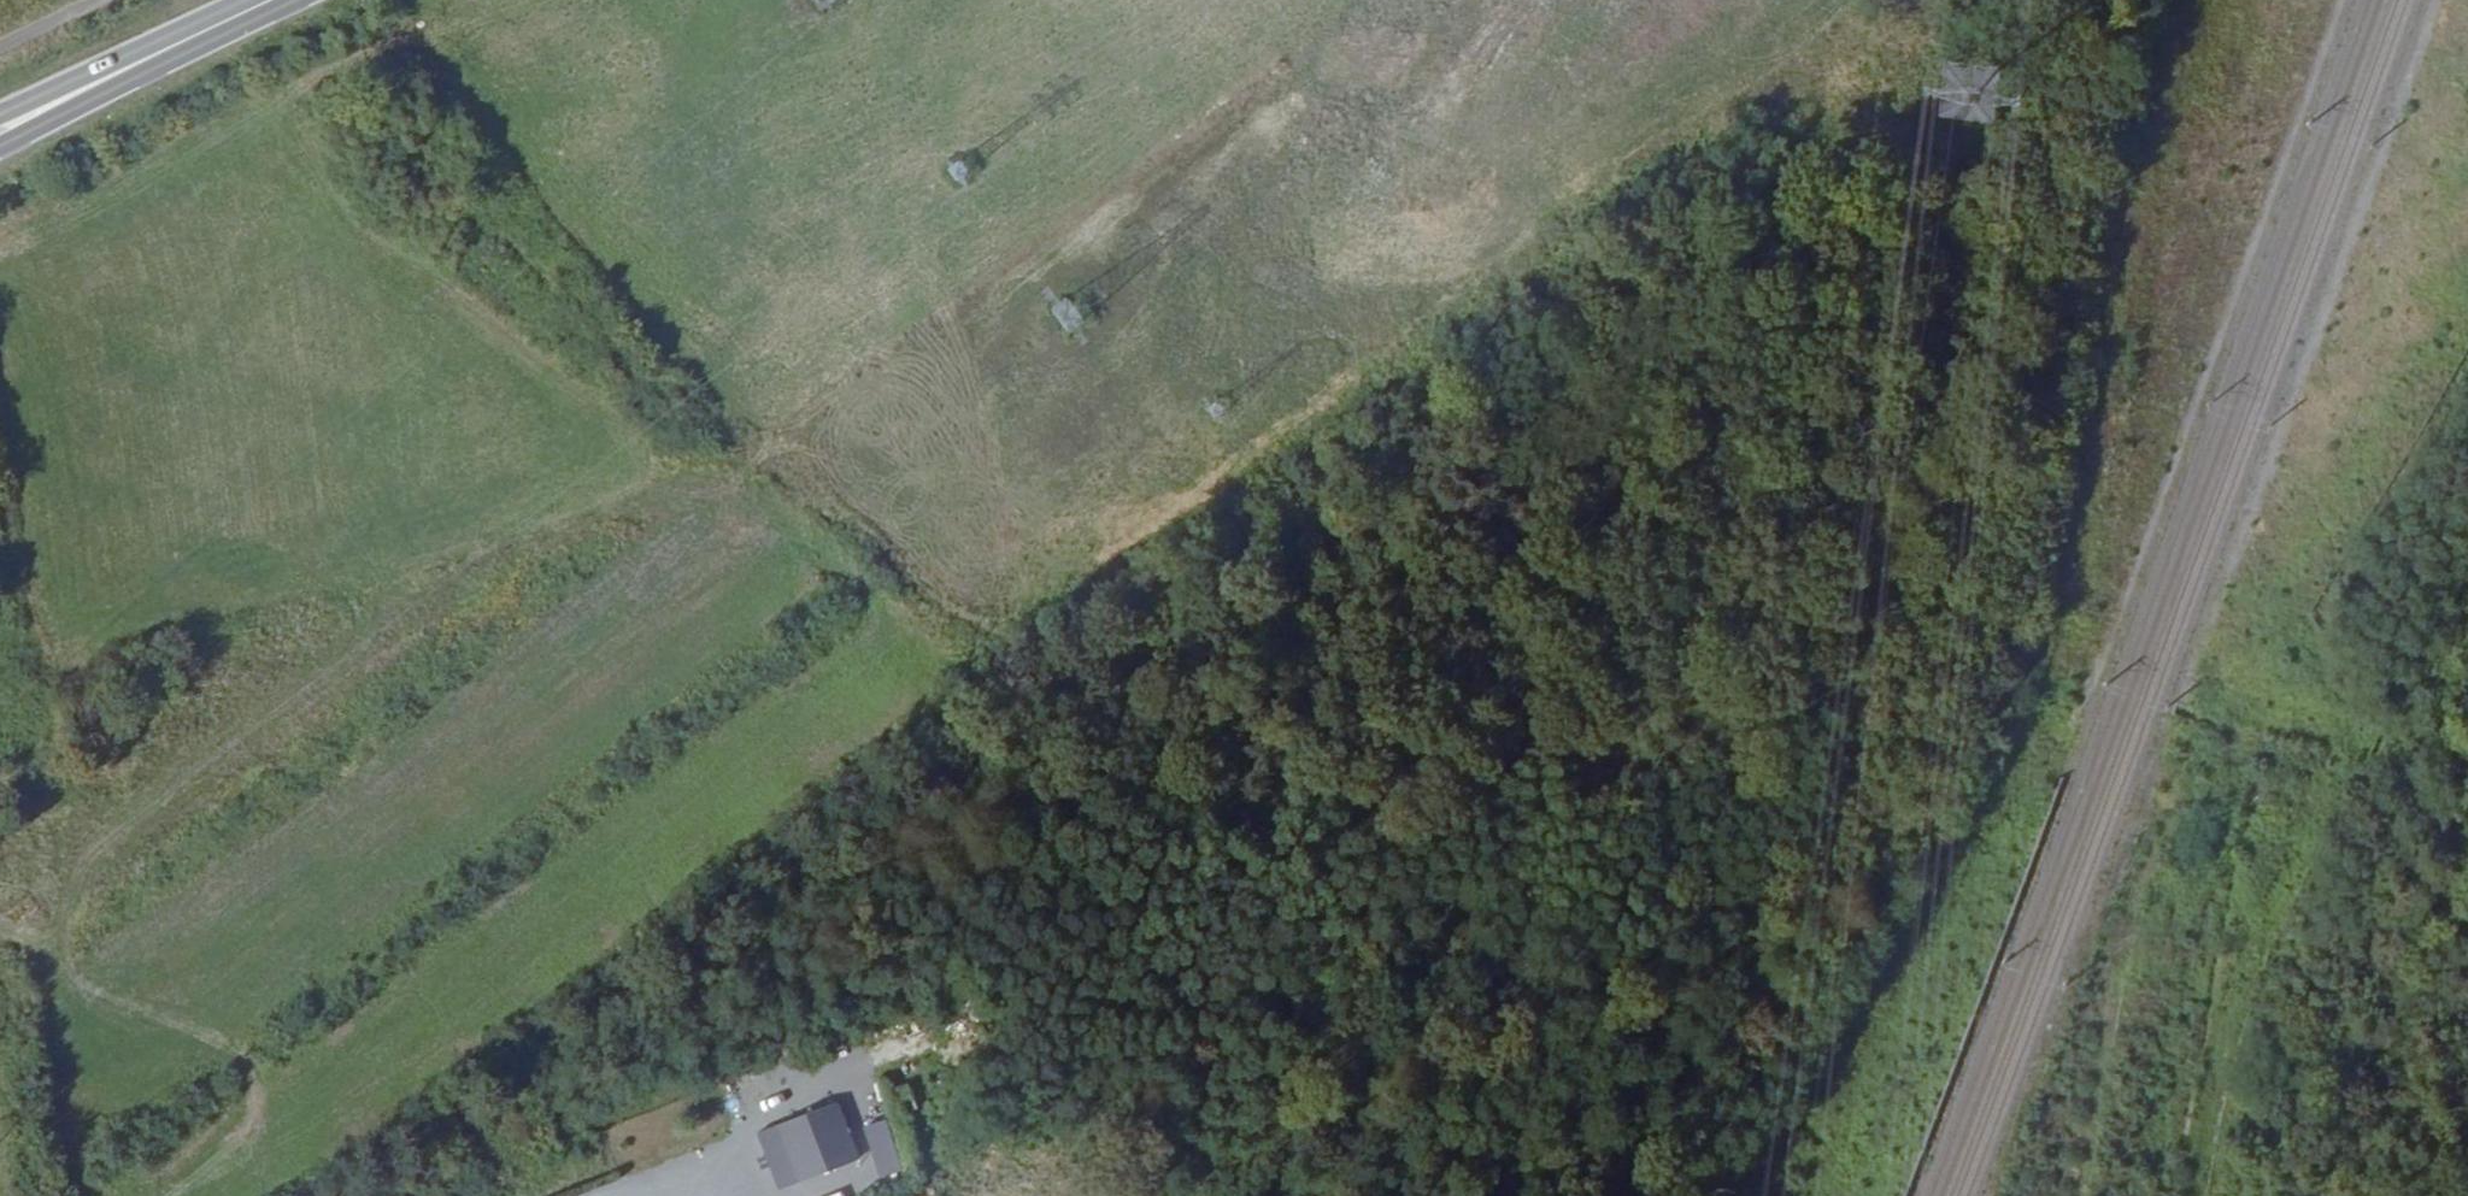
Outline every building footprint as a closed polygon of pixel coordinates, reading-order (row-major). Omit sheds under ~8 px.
[(779,1189),(860,1158),(838,1100),(756,1131),(779,1189)]
